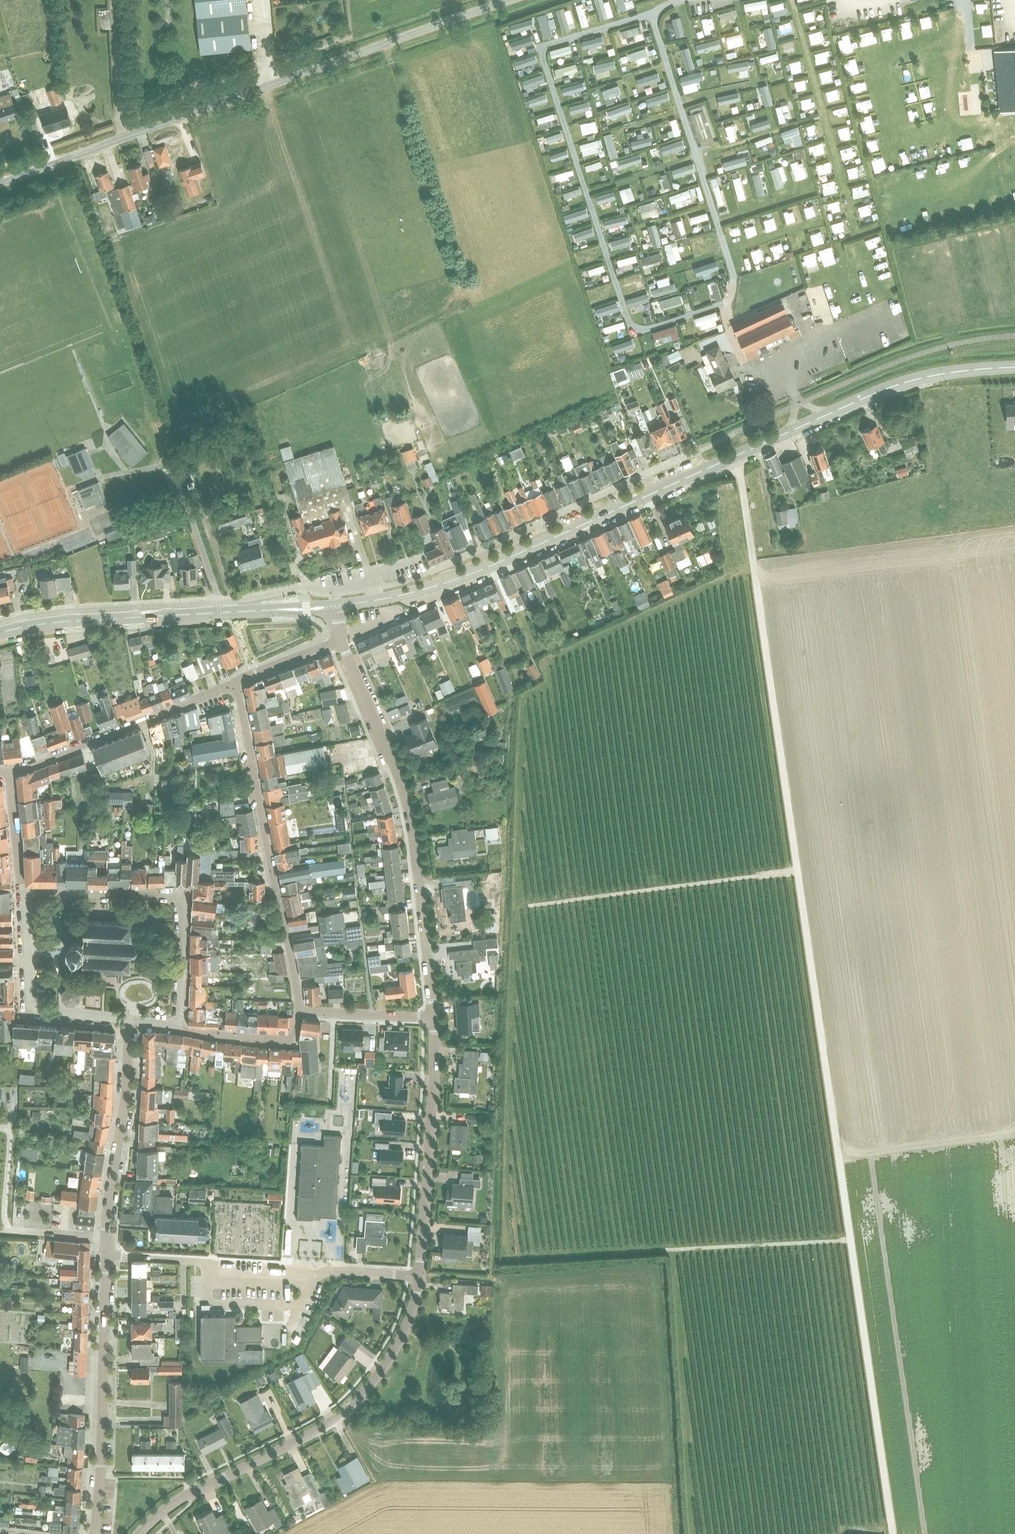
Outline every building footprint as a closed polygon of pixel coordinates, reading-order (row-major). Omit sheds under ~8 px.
[(250,48),(246,0),(196,0),(201,53),(250,48)] [(996,51),(1002,112),(1014,111),(1014,49),(996,51)] [(52,105),(61,102),(57,88),(47,91),(52,105)] [(17,116),(10,93),(0,96),(0,122),(17,116)] [(63,108),(41,115),(47,132),(69,125),(63,108)] [(699,141),(712,137),(703,110),(690,114),(699,141)] [(169,157),(157,160),(159,166),(171,163),(169,157)] [(201,163),(180,170),(189,194),(201,190),(197,178),(205,175),(201,163)] [(128,168),(135,190),(145,187),(144,186),(152,184),(148,172),(143,174),(140,165),(128,168)] [(115,214),(121,212),(126,229),(142,224),(136,207),(137,207),(129,184),(114,189),(113,187),(114,186),(112,178),(110,179),(108,171),(95,175),(101,191),(106,189),(108,194),(115,214)] [(212,195),(206,197),(208,204),(215,201),(212,195)] [(153,215),(144,219),(146,225),(147,225),(151,223),(156,221),(153,215)] [(801,334),(798,328),(794,319),(789,317),(782,302),(732,325),(747,359),(757,355),(755,349),(787,333),(790,339),(801,334)] [(674,325),(652,332),(654,339),(670,334),(672,341),(679,338),(674,325)] [(707,353),(702,355),(706,364),(704,365),(709,375),(711,375),(718,390),(735,382),(719,345),(706,351),(707,353)] [(671,362),(682,357),(678,350),(667,355),(671,362)] [(640,362),(625,366),(629,379),(644,374),(640,362)] [(674,410),(679,408),(675,397),(670,399),(674,410)] [(1006,404),(1007,421),(1014,421),(1014,400),(1014,401),(1014,404),(1010,404),(1006,404)] [(655,448),(648,432),(649,432),(647,428),(648,428),(644,420),(637,401),(627,405),(629,412),(635,410),(640,423),(638,423),(643,434),(636,437),(630,440),(632,444),(637,456),(643,453),(643,454),(652,450),(655,448)] [(686,435),(679,419),(672,421),(664,402),(657,405),(663,417),(665,416),(675,440),(686,435)] [(648,410),(642,412),(646,421),(652,419),(648,410)] [(608,414),(607,411),(599,413),(602,420),(609,417),(608,414)] [(594,416),(585,420),(588,426),(593,424),(597,422),(594,416)] [(572,425),(575,432),(583,428),(581,422),(572,425)] [(118,428),(108,436),(119,450),(117,452),(121,457),(123,455),(132,465),(148,452),(124,423),(118,428)] [(673,441),(666,425),(651,431),(657,447),(673,441)] [(868,426),(864,428),(863,431),(862,432),(869,448),(876,445),(881,454),(887,451),(882,442),(884,441),(881,434),(879,435),(875,426),(871,428),(868,426)] [(918,450),(915,443),(911,435),(900,440),(907,455),(918,450)] [(630,459),(637,456),(632,444),(625,447),(627,451),(622,453),(616,440),(610,443),(624,474),(634,469),(630,459)] [(312,539),(315,547),(331,542),(332,544),(340,542),(340,540),(349,537),(346,529),(348,529),(346,523),(344,523),(339,506),(349,503),(351,500),(347,489),(334,445),(284,460),(301,515),(305,526),(311,524),(315,538),(312,539)] [(401,451),(408,469),(420,465),(413,446),(401,451)] [(64,452),(58,454),(59,456),(63,466),(69,463),(70,462),(74,470),(75,472),(87,478),(96,474),(94,469),(85,447),(67,455),(69,459),(67,459),(64,452)] [(816,471),(810,473),(813,484),(824,481),(820,468),(828,465),(823,450),(822,450),(820,449),(817,450),(816,452),(810,454),(812,459),(810,459),(812,467),(815,466),(816,471)] [(512,451),(507,453),(511,462),(516,460),(512,451)] [(506,453),(498,457),(501,464),(509,460),(506,453)] [(791,486),(781,464),(776,453),(765,458),(773,475),(778,473),(786,490),(792,487),(791,486)] [(611,480),(622,475),(615,459),(608,462),(604,454),(600,456),(611,480)] [(569,455),(563,458),(569,470),(570,469),(574,478),(569,481),(566,474),(563,475),(566,482),(567,482),(574,496),(585,491),(573,464),(571,458),(569,455)] [(800,455),(781,464),(791,486),(810,477),(800,455)] [(575,456),(571,458),(573,464),(585,491),(596,486),(590,471),(591,471),(587,462),(579,466),(575,456)] [(440,480),(431,460),(424,463),(430,476),(423,479),(426,486),(440,480)] [(572,497),(561,472),(555,460),(550,462),(561,485),(555,488),(562,501),(572,497)] [(592,460),(587,462),(591,471),(598,485),(609,480),(602,465),(596,468),(592,460)] [(896,468),(898,476),(908,473),(906,465),(896,468)] [(189,486),(195,484),(191,471),(185,473),(189,486)] [(381,485),(378,476),(371,478),(374,487),(381,485)] [(538,486),(535,478),(530,481),(533,488),(525,492),(528,499),(535,514),(548,508),(538,486)] [(550,507),(560,502),(549,478),(544,480),(548,488),(549,488),(550,489),(543,492),(550,507)] [(99,480),(78,489),(85,507),(95,503),(96,506),(107,502),(99,480)] [(528,499),(525,492),(522,486),(518,488),(524,501),(517,503),(524,518),(535,514),(528,499)] [(354,487),(347,489),(351,500),(357,498),(354,487)] [(514,500),(509,491),(509,489),(505,491),(511,506),(505,509),(511,524),(522,519),(514,500)] [(493,533),(485,516),(474,492),(470,494),(481,519),(474,523),(481,538),(493,533)] [(398,523),(411,519),(405,502),(397,504),(394,495),(387,497),(390,507),(392,506),(398,523)] [(377,510),(372,512),(377,529),(389,525),(380,496),(374,498),(377,510)] [(458,499),(451,501),(454,512),(462,509),(458,499)] [(490,504),(493,511),(497,509),(493,499),(489,501),(490,504)] [(488,513),(493,511),(490,504),(489,501),(484,503),(488,513)] [(377,529),(372,512),(366,513),(363,502),(355,504),(364,533),(377,529)] [(219,530),(252,519),(247,503),(214,513),(219,530)] [(788,526),(797,524),(795,507),(775,510),(777,523),(788,522),(788,526)] [(502,508),(494,512),(502,529),(510,525),(502,508)] [(455,514),(442,519),(443,524),(445,529),(453,548),(468,541),(463,530),(468,527),(462,510),(455,514)] [(502,529),(494,512),(485,516),(493,533),(502,529)] [(431,529),(424,513),(414,517),(421,533),(431,529)] [(301,515),(291,518),(301,551),(315,547),(312,539),(315,538),(311,524),(305,526),(301,515)] [(640,515),(629,520),(636,534),(640,543),(650,538),(640,515)] [(676,548),(659,556),(665,569),(666,569),(671,581),(680,577),(674,565),(677,564),(679,569),(691,563),(684,547),(681,540),(693,534),(685,516),(679,519),(679,517),(670,521),(671,522),(666,525),(676,548)] [(714,516),(706,519),(709,527),(717,524),(714,516)] [(702,520),(693,524),(696,532),(705,528),(702,520)] [(639,546),(636,540),(627,521),(618,525),(624,539),(622,540),(624,544),(627,550),(630,548),(626,539),(630,537),(635,548),(639,546)] [(616,526),(606,530),(612,545),(614,544),(616,548),(619,546),(620,549),(622,553),(627,551),(627,550),(624,544),(622,540),(616,526)] [(442,557),(453,552),(442,527),(431,532),(438,547),(427,552),(431,562),(442,557)] [(117,528),(105,533),(108,540),(120,535),(117,528)] [(614,566),(618,564),(613,552),(604,531),(590,537),(594,547),(598,556),(609,551),(610,553),(608,554),(614,566)] [(250,546),(236,551),(241,569),(265,561),(260,545),(262,544),(260,536),(248,540),(250,546)] [(594,547),(590,537),(578,543),(584,557),(591,555),(596,567),(602,564),(598,556),(594,547)] [(584,557),(578,543),(559,552),(563,561),(575,556),(577,561),(578,560),(582,569),(588,566),(584,557)] [(110,546),(102,548),(103,555),(111,553),(110,546)] [(619,550),(613,552),(618,564),(623,573),(630,570),(622,553),(620,549),(619,550)] [(709,551),(703,553),(707,563),(713,560),(709,551)] [(570,583),(568,578),(563,567),(557,552),(542,559),(548,573),(561,568),(562,571),(560,572),(565,585),(570,583)] [(196,566),(201,564),(197,553),(189,556),(192,564),(190,564),(190,566),(181,567),(182,583),(197,582),(196,566)] [(129,573),(136,572),(136,559),(128,559),(128,568),(116,569),(117,573),(115,573),(115,587),(130,586),(129,573)] [(538,586),(544,583),(549,594),(554,591),(540,560),(529,565),(538,586)] [(162,579),(169,578),(168,566),(167,563),(161,564),(161,567),(148,567),(148,569),(142,570),(143,580),(149,580),(150,585),(163,584),(162,579)] [(563,567),(568,578),(573,576),(571,571),(568,565),(563,567)] [(538,603),(543,601),(527,566),(515,571),(524,589),(531,586),(532,589),(538,603)] [(17,571),(19,580),(27,579),(25,569),(17,571)] [(519,604),(523,603),(519,594),(510,574),(500,578),(509,598),(515,595),(519,604)] [(9,589),(15,587),(13,576),(7,578),(7,576),(0,578),(0,581),(1,586),(0,586),(0,603),(3,602),(3,600),(11,598),(9,589)] [(64,590),(71,590),(70,576),(56,577),(41,578),(43,594),(57,593),(56,589),(64,588),(64,590)] [(667,579),(657,583),(664,597),(673,593),(667,579)] [(494,581),(481,587),(488,602),(495,598),(497,602),(498,601),(502,610),(506,608),(494,581)] [(488,602),(481,587),(471,591),(484,622),(488,629),(491,628),(481,605),(488,602)] [(471,591),(461,596),(467,610),(474,626),(484,622),(471,591)] [(525,591),(519,594),(523,603),(527,610),(533,607),(525,591)] [(652,596),(649,598),(651,603),(654,601),(659,599),(662,598),(660,593),(657,594),(652,596)] [(459,597),(444,604),(451,620),(455,628),(461,625),(460,622),(468,618),(466,613),(459,597)] [(635,602),(639,609),(650,604),(646,597),(635,602)] [(611,602),(615,610),(611,612),(614,619),(624,615),(617,599),(611,602)] [(510,611),(515,609),(511,600),(506,602),(510,611)] [(437,607),(421,614),(428,628),(430,633),(436,630),(434,626),(443,621),(437,607)] [(421,614),(410,619),(417,635),(421,644),(421,643),(424,650),(435,645),(430,633),(428,628),(421,614)] [(410,619),(399,624),(406,638),(412,653),(417,651),(411,637),(417,635),(410,619)] [(406,638),(399,624),(389,628),(402,658),(407,656),(401,643),(399,644),(398,642),(406,638)] [(445,625),(438,628),(442,638),(444,637),(449,634),(445,625)] [(389,628),(379,633),(385,648),(390,645),(397,661),(402,658),(389,628)] [(155,632),(141,636),(143,642),(156,638),(155,632)] [(385,648),(379,633),(366,638),(376,661),(377,662),(389,657),(385,648)] [(202,660),(201,656),(196,658),(197,664),(201,675),(201,676),(225,665),(226,667),(241,661),(236,649),(239,648),(233,635),(229,636),(234,646),(220,653),(220,654),(209,660),(208,658),(202,660)] [(141,636),(135,637),(138,649),(144,647),(143,642),(141,636)] [(558,636),(553,638),(557,646),(562,644),(558,636)] [(138,649),(135,637),(129,638),(132,650),(138,649)] [(376,661),(366,638),(356,643),(367,669),(372,666),(368,657),(367,657),(366,656),(370,654),(374,662),(376,661)] [(92,641),(86,643),(89,654),(96,652),(92,641)] [(86,643),(80,645),(83,656),(89,654),(86,643)] [(83,656),(80,645),(74,647),(77,658),(83,656)] [(77,658),(74,647),(68,649),(71,660),(77,658)] [(316,659),(326,684),(331,683),(328,675),(329,675),(327,672),(337,668),(331,653),(316,659)] [(326,684),(316,659),(306,663),(312,681),(318,679),(318,681),(320,681),(321,686),(326,684)] [(194,665),(193,663),(183,667),(189,681),(201,675),(197,664),(194,665)] [(306,663),(294,667),(298,679),(303,692),(314,687),(312,681),(306,663)] [(533,678),(539,676),(533,663),(527,666),(533,678)] [(496,669),(495,670),(503,690),(513,687),(505,666),(504,666),(496,669)] [(298,679),(294,667),(279,673),(284,686),(294,683),(298,693),(303,692),(298,679)] [(279,673),(264,679),(266,686),(268,691),(284,686),(279,673)] [(34,674),(25,675),(27,687),(36,685),(34,674)] [(169,686),(168,681),(167,678),(164,680),(156,683),(157,684),(159,691),(164,705),(174,701),(169,686)] [(444,681),(439,683),(444,694),(449,692),(455,690),(450,678),(444,681)] [(266,686),(264,679),(246,685),(245,688),(245,694),(249,708),(261,706),(266,705),(266,706),(279,703),(277,697),(276,695),(267,697),(267,694),(264,686),(266,686)] [(169,686),(174,701),(191,695),(185,680),(169,686)] [(137,695),(137,697),(144,713),(154,709),(152,704),(149,695),(146,684),(146,683),(146,681),(142,682),(145,697),(140,699),(139,695),(137,695)] [(484,681),(475,685),(488,713),(497,709),(484,681)] [(152,682),(149,683),(146,683),(146,684),(149,695),(152,704),(154,709),(164,705),(159,691),(157,684),(153,685),(152,682)] [(438,698),(444,696),(440,688),(435,691),(438,698)] [(472,688),(444,700),(449,712),(477,700),(472,688)] [(334,689),(321,692),(323,705),(337,702),(334,689)] [(97,696),(102,709),(94,712),(101,729),(118,722),(106,692),(97,696)] [(115,697),(111,698),(114,706),(119,719),(126,716),(127,719),(144,713),(137,697),(118,704),(115,697)] [(282,703),(283,712),(290,710),(288,701),(284,702),(282,703)] [(336,710),(347,708),(346,701),(335,704),(336,710)] [(55,704),(50,707),(58,729),(44,733),(45,735),(49,749),(69,742),(65,731),(64,731),(64,729),(71,726),(69,719),(63,702),(55,704)] [(79,715),(69,719),(71,726),(76,739),(92,732),(90,726),(83,728),(81,722),(91,719),(87,702),(76,705),(79,715)] [(282,703),(279,703),(266,706),(266,705),(261,706),(249,708),(253,729),(269,726),(270,726),(268,715),(283,712),(282,703)] [(401,716),(411,711),(408,704),(398,708),(401,716)] [(184,712),(161,721),(165,737),(173,734),(174,737),(175,737),(175,746),(181,745),(181,736),(184,736),(184,730),(186,729),(200,727),(199,719),(197,708),(184,712)] [(330,708),(322,710),(325,723),(333,721),(330,708)] [(347,708),(336,710),(338,716),(348,714),(347,708)] [(391,720),(401,716),(398,708),(387,713),(391,720)] [(230,710),(208,717),(211,732),(223,730),(222,728),(233,725),(230,710)] [(349,716),(348,714),(338,716),(339,723),(349,721),(348,716),(349,716)] [(45,735),(44,733),(36,736),(35,731),(39,730),(35,715),(27,716),(28,721),(29,725),(30,728),(31,737),(32,738),(37,754),(49,749),(45,735)] [(416,738),(409,741),(414,753),(434,745),(431,738),(433,737),(426,718),(410,724),(414,733),(416,738)] [(161,721),(149,726),(154,747),(159,745),(161,752),(166,751),(165,744),(164,745),(162,738),(165,737),(161,721)] [(269,726),(253,729),(256,744),(274,740),(274,735),(283,733),(282,723),(275,725),(270,726),(269,726)] [(359,724),(350,727),(352,737),(362,734),(359,724)] [(233,725),(222,728),(223,730),(222,730),(224,739),(226,739),(235,736),(233,725)] [(141,729),(92,748),(102,773),(123,765),(150,755),(141,729)] [(2,734),(2,736),(5,761),(23,759),(20,743),(20,737),(9,738),(9,733),(6,734),(2,734)] [(274,740),(256,744),(258,757),(275,754),(273,745),(285,743),(283,733),(274,735),(274,740)] [(31,735),(20,739),(20,743),(23,759),(37,754),(35,748),(32,738),(31,737),(31,735)] [(202,743),(192,745),(194,760),(217,756),(239,752),(235,736),(226,739),(217,740),(202,743)] [(280,752),(275,754),(258,757),(262,776),(276,775),(327,766),(324,750),(326,749),(326,745),(280,753),(280,752)] [(82,753),(76,756),(80,771),(87,769),(82,753)] [(80,771),(76,756),(69,758),(69,759),(73,773),(80,771)] [(69,759),(58,762),(60,776),(73,773),(69,759)] [(60,776),(58,762),(49,765),(50,778),(51,783),(51,779),(54,778),(55,782),(61,780),(60,776)] [(50,778),(49,765),(47,766),(35,770),(30,772),(20,776),(17,779),(19,799),(38,797),(37,783),(50,778)] [(370,788),(383,784),(379,772),(367,776),(364,777),(366,785),(369,784),(370,788)] [(277,782),(276,775),(262,776),(264,789),(280,786),(286,785),(286,781),(277,782)] [(342,776),(332,778),(333,787),(343,785),(342,776)] [(356,777),(347,780),(349,786),(358,783),(356,777)] [(446,805),(459,802),(455,786),(440,790),(439,787),(448,785),(447,778),(432,782),(434,792),(428,793),(432,809),(433,809),(432,807),(446,803),(446,805)] [(161,789),(171,789),(171,779),(161,779),(161,789)] [(280,786),(264,789),(266,797),(281,795),(289,793),(299,791),(307,790),(306,784),(301,785),(301,782),(287,785),(286,785),(280,786)] [(370,788),(372,796),(360,800),(361,804),(368,802),(374,800),(387,796),(384,784),(383,785),(383,784),(370,788)] [(299,791),(289,793),(289,796),(290,802),(297,801),(298,799),(304,798),(308,798),(307,790),(299,791)] [(133,791),(123,791),(123,803),(123,808),(133,808),(133,791)] [(281,795),(266,797),(267,806),(283,803),(290,802),(289,796),(282,797),(281,795)] [(340,795),(329,796),(330,802),(335,802),(336,807),(342,806),(340,795)] [(374,800),(375,805),(377,812),(391,808),(387,796),(374,800)] [(45,802),(37,803),(37,799),(20,801),(21,820),(40,817),(46,817),(54,817),(55,817),(55,807),(61,807),(61,798),(45,799),(45,802)] [(249,810),(248,801),(235,804),(236,812),(249,810)] [(283,803),(267,806),(270,820),(286,817),(283,803)] [(223,816),(223,822),(237,820),(240,834),(246,834),(257,833),(256,827),(253,809),(249,810),(236,812),(236,814),(223,816)] [(344,813),(336,814),(337,824),(345,823),(344,813)] [(379,824),(374,826),(375,830),(380,829),(394,826),(392,814),(378,817),(379,824)] [(40,817),(21,820),(23,835),(23,844),(47,842),(46,833),(43,833),(42,820),(46,820),(46,826),(55,825),(54,817),(46,817),(40,817)] [(286,817),(270,820),(274,846),(290,842),(286,820),(286,817)] [(380,829),(375,830),(368,832),(369,837),(381,834),(383,841),(391,840),(397,839),(394,826),(380,829)] [(498,826),(485,827),(486,838),(499,837),(498,826)] [(470,854),(477,853),(474,829),(467,830),(467,828),(451,830),(452,837),(449,838),(450,845),(438,846),(439,858),(453,856),(453,853),(470,851),(470,854)] [(258,849),(257,833),(246,834),(240,834),(241,849),(258,849)] [(7,835),(0,835),(0,851),(9,851),(7,835)] [(126,840),(122,840),(122,853),(122,856),(122,858),(122,885),(132,885),(132,867),(132,865),(132,845),(126,845),(126,840)] [(378,856),(371,857),(372,861),(372,862),(372,861),(384,860),(399,858),(397,845),(392,846),(391,840),(383,841),(379,842),(379,848),(382,847),(383,856),(378,856)] [(290,842),(274,846),(275,852),(290,849),(300,847),(299,841),(290,842)] [(47,842),(23,844),(27,883),(57,884),(57,871),(55,871),(54,863),(54,846),(54,842),(47,842)] [(67,864),(67,860),(60,860),(60,846),(54,846),(54,863),(55,871),(57,871),(57,884),(67,884),(67,864)] [(275,852),(277,861),(291,859),(299,858),(301,857),(300,853),(308,852),(307,846),(300,848),(300,847),(290,849),(275,852)] [(85,864),(67,864),(67,884),(88,885),(88,865),(88,852),(88,849),(85,849),(85,864)] [(106,850),(88,849),(88,852),(88,865),(88,885),(108,885),(109,885),(109,878),(108,865),(109,856),(109,853),(108,853),(108,850),(106,850)] [(200,865),(199,880),(210,880),(210,867),(211,849),(200,850),(200,855),(200,860),(201,861),(201,863),(200,863),(200,865)] [(9,851),(0,851),(0,868),(4,868),(11,868),(9,851)] [(177,876),(177,868),(170,868),(170,854),(164,854),(164,859),(165,874),(165,884),(177,884),(177,876)] [(177,860),(177,868),(177,876),(177,884),(194,885),(195,885),(198,885),(199,880),(200,865),(200,863),(201,863),(201,861),(200,860),(200,855),(188,854),(187,860),(177,860)] [(122,856),(109,856),(108,865),(109,878),(109,885),(122,885),(122,858),(122,856)] [(299,858),(291,859),(277,861),(278,869),(292,866),(306,864),(306,862),(299,863),(299,858)] [(400,871),(399,858),(384,860),(372,861),(372,862),(372,866),(379,865),(385,865),(386,873),(400,871)] [(159,866),(150,865),(149,885),(165,884),(165,874),(164,859),(159,860),(159,866)] [(323,862),(318,862),(306,864),(292,866),(278,869),(281,882),(306,878),(317,876),(346,871),(344,859),(323,862)] [(145,867),(132,867),(132,885),(149,885),(150,865),(150,863),(145,863),(145,867)] [(195,885),(194,896),(212,898),(214,887),(227,887),(227,884),(234,884),(238,884),(238,881),(234,881),(234,870),(222,870),(222,868),(210,867),(210,880),(199,880),(198,885),(195,885),(194,885),(195,885)] [(11,868),(4,868),(0,868),(0,880),(11,879),(11,868)] [(386,878),(368,881),(369,888),(375,888),(382,887),(387,886),(402,884),(400,871),(386,873),(386,878)] [(354,872),(346,872),(347,881),(354,880),(354,872)] [(488,875),(484,884),(493,888),(497,880),(488,875)] [(306,878),(281,882),(283,893),(298,890),(297,885),(317,882),(317,876),(306,878)] [(457,886),(442,888),(444,905),(450,905),(452,920),(466,918),(465,908),(469,907),(467,890),(473,889),(472,878),(456,880),(457,886)] [(11,889),(11,879),(0,880),(0,889),(11,889)] [(244,881),(238,881),(238,884),(244,884),(244,888),(250,888),(250,899),(265,900),(264,891),(264,882),(244,881)] [(402,884),(387,886),(389,899),(385,900),(386,905),(397,904),(396,898),(404,897),(402,884)] [(356,886),(345,887),(346,899),(357,897),(356,886)] [(0,889),(0,908),(12,908),(11,889),(0,889)] [(299,892),(284,895),(288,915),(291,914),(301,912),(303,912),(301,899),(311,897),(310,891),(310,890),(306,891),(299,892)] [(218,933),(212,932),(213,928),(214,929),(215,921),(213,921),(214,916),(215,916),(216,911),(224,912),(225,903),(226,903),(193,898),(192,912),(191,933),(201,933),(201,937),(207,938),(208,939),(217,939),(218,933)] [(397,904),(386,905),(379,906),(380,913),(384,912),(385,918),(392,918),(392,924),(407,922),(405,909),(398,910),(397,904)] [(12,908),(0,908),(0,920),(0,922),(13,922),(12,908)] [(343,911),(319,915),(319,919),(322,930),(338,928),(346,927),(343,911)] [(292,917),(289,917),(291,926),(292,929),(308,926),(307,921),(306,915),(301,915),(301,912),(291,914),(292,917)] [(84,935),(83,935),(83,938),(72,937),(73,935),(70,934),(70,937),(68,937),(68,940),(70,940),(70,944),(70,949),(67,949),(67,951),(70,952),(70,954),(72,955),(73,952),(83,953),(83,955),(84,955),(83,966),(82,966),(82,967),(83,967),(83,969),(84,969),(84,968),(96,968),(96,970),(97,970),(97,968),(106,969),(106,970),(108,970),(108,969),(117,969),(117,971),(119,971),(119,969),(132,970),(133,968),(130,968),(130,963),(131,963),(131,962),(131,957),(134,957),(135,959),(136,958),(136,957),(141,953),(142,954),(143,953),(142,952),(142,945),(144,945),(143,943),(142,944),(137,940),(137,939),(136,938),(135,940),(131,939),(132,932),(133,932),(133,931),(131,931),(132,924),(133,924),(133,922),(128,922),(128,921),(126,921),(126,922),(119,922),(119,920),(118,920),(118,922),(108,921),(108,920),(106,920),(106,921),(97,921),(97,919),(95,919),(95,921),(85,921),(86,919),(84,919),(84,921),(82,920),(82,922),(84,922),(84,935)] [(12,933),(13,922),(0,922),(0,920),(0,933),(12,933)] [(386,931),(387,936),(384,937),(384,943),(389,943),(402,941),(401,935),(408,934),(407,922),(392,924),(393,930),(386,931)] [(487,931),(495,931),(496,923),(488,923),(487,931)] [(294,939),(297,955),(301,977),(315,976),(337,974),(347,973),(345,961),(328,962),(325,944),(347,940),(348,947),(362,945),(361,938),(363,938),(361,924),(346,927),(338,928),(322,930),(322,936),(314,937),(314,936),(294,939)] [(6,947),(12,947),(12,933),(0,933),(0,947),(6,947)] [(201,933),(191,933),(191,934),(191,943),(208,944),(212,945),(214,945),(220,945),(220,939),(217,939),(208,939),(207,938),(201,937),(201,933)] [(457,957),(459,973),(473,972),(471,961),(481,960),(480,954),(487,953),(486,947),(498,946),(497,937),(473,939),(474,948),(449,950),(450,957),(457,957)] [(409,941),(402,941),(389,943),(384,943),(385,950),(395,949),(396,955),(410,953),(409,941)] [(208,944),(191,943),(190,954),(216,953),(216,949),(208,949),(207,945),(214,945),(212,945),(208,944)] [(261,953),(271,952),(271,944),(261,945),(261,953)] [(12,947),(6,947),(0,947),(0,959),(12,959),(12,947)] [(216,953),(190,954),(191,962),(191,970),(198,970),(208,970),(216,970),(217,970),(216,960),(219,960),(219,954),(216,954),(216,953)] [(380,955),(368,956),(369,965),(378,964),(381,964),(381,961),(380,955)] [(268,961),(270,973),(277,973),(275,965),(274,960),(268,961)] [(13,977),(13,965),(0,966),(0,977),(13,977)] [(191,971),(190,979),(191,983),(207,985),(208,985),(208,976),(219,976),(219,971),(217,970),(216,970),(208,970),(198,970),(191,970),(191,971)] [(400,984),(385,986),(386,998),(416,994),(413,970),(399,971),(400,984)] [(338,980),(337,974),(315,976),(316,982),(338,980)] [(0,977),(0,998),(11,998),(14,997),(14,992),(13,978),(13,977),(0,977)] [(207,985),(191,983),(191,984),(190,1005),(206,1006),(216,1006),(217,1001),(206,1001),(207,985)] [(306,1003),(322,1002),(320,984),(305,985),(306,1003)] [(73,1003),(78,999),(79,993),(75,988),(69,987),(64,991),(64,997),(67,1002),(73,1003)] [(344,989),(329,989),(329,1002),(344,1001),(344,989)] [(14,997),(11,998),(0,998),(0,1006),(14,1005),(14,997)] [(238,1011),(238,1006),(238,999),(233,998),(233,1006),(233,1011),(226,1011),(226,1014),(225,1028),(236,1029),(237,1015),(238,1011)] [(238,1006),(238,1011),(237,1015),(236,1029),(248,1030),(249,1012),(243,1012),(243,1010),(243,999),(238,999),(238,1006)] [(479,1001),(456,1003),(457,1031),(472,1030),(480,1030),(479,1014),(479,1001)] [(11,1017),(14,1017),(14,1005),(0,1006),(0,1017),(11,1017)] [(206,1006),(190,1005),(189,1017),(206,1018),(208,1018),(207,1021),(216,1021),(217,1019),(217,1015),(206,1014),(206,1006)] [(258,1013),(249,1012),(248,1030),(257,1030),(258,1013)] [(279,1014),(258,1013),(257,1030),(278,1032),(278,1016),(279,1014)] [(217,1015),(217,1019),(223,1019),(223,1028),(225,1028),(226,1014),(217,1014),(217,1015)] [(278,1016),(278,1032),(288,1032),(288,1026),(291,1026),(293,1022),(293,1017),(278,1016)] [(0,1017),(0,1039),(14,1039),(14,1024),(11,1024),(11,1017),(0,1017)] [(206,1018),(189,1017),(189,1026),(223,1028),(223,1019),(217,1019),(216,1021),(207,1021),(208,1018),(206,1018)] [(318,1070),(316,1036),(319,1037),(320,1022),(303,1020),(300,1036),(301,1050),(301,1056),(302,1071),(318,1070)] [(40,1026),(14,1024),(14,1039),(14,1044),(11,1044),(11,1054),(18,1054),(19,1045),(27,1045),(27,1042),(38,1042),(40,1026)] [(40,1026),(38,1042),(37,1046),(54,1048),(57,1027),(40,1026)] [(73,1047),(75,1029),(59,1027),(56,1050),(73,1051),(73,1047)] [(343,1028),(342,1043),(362,1044),(362,1048),(369,1048),(370,1035),(363,1035),(363,1029),(343,1028)] [(93,1030),(75,1029),(73,1047),(85,1048),(92,1049),(93,1030)] [(85,1048),(84,1072),(94,1072),(96,1072),(96,1055),(114,1056),(115,1036),(115,1032),(93,1030),(92,1049),(85,1048)] [(408,1048),(409,1031),(386,1030),(386,1036),(380,1036),(379,1049),(385,1050),(385,1047),(408,1048)] [(146,1032),(144,1034),(144,1038),(143,1053),(160,1054),(164,1054),(164,1044),(167,1044),(169,1033),(156,1032),(146,1032)] [(167,1044),(166,1063),(177,1065),(182,1065),(185,1066),(187,1054),(187,1051),(188,1046),(182,1045),(183,1035),(182,1035),(169,1033),(167,1044)] [(183,1035),(182,1045),(188,1046),(187,1051),(191,1052),(190,1070),(199,1071),(200,1055),(203,1040),(188,1036),(183,1035)] [(203,1040),(200,1055),(207,1056),(208,1052),(215,1053),(217,1042),(203,1040)] [(215,1053),(214,1065),(214,1066),(223,1067),(224,1059),(224,1054),(225,1043),(217,1042),(215,1053)] [(224,1054),(224,1059),(233,1059),(232,1071),(237,1071),(239,1060),(241,1060),(242,1046),(242,1045),(225,1043),(224,1054)] [(242,1046),(241,1060),(242,1060),(242,1062),(241,1075),(255,1076),(257,1047),(242,1046)] [(255,1076),(255,1078),(255,1079),(254,1090),(261,1090),(263,1063),(269,1063),(270,1048),(257,1047),(255,1076)] [(270,1048),(269,1063),(269,1064),(269,1069),(269,1075),(280,1075),(280,1074),(281,1070),(281,1068),(283,1049),(270,1048)] [(480,1051),(480,1060),(488,1060),(488,1057),(493,1057),(493,1049),(489,1048),(489,1052),(480,1051)] [(281,1070),(280,1074),(292,1074),(292,1069),(292,1065),(292,1049),(283,1049),(281,1068),(281,1070)] [(301,1050),(292,1049),(292,1065),(298,1065),(298,1075),(301,1075),(301,1056),(301,1050)] [(476,1091),(479,1050),(465,1050),(464,1062),(460,1062),(460,1076),(455,1075),(454,1090),(476,1091)] [(47,1070),(53,1070),(56,1052),(50,1051),(47,1070)] [(143,1053),(143,1076),(155,1076),(160,1076),(160,1054),(143,1053)] [(364,1064),(364,1067),(374,1068),(375,1054),(365,1053),(364,1064)] [(94,1072),(94,1094),(112,1095),(112,1092),(114,1056),(96,1055),(96,1072),(94,1072)] [(21,1074),(20,1083),(34,1084),(35,1075),(21,1074)] [(384,1086),(383,1101),(406,1103),(407,1088),(402,1087),(403,1075),(390,1074),(389,1086),(384,1086)] [(142,1086),(142,1087),(154,1087),(155,1076),(143,1076),(142,1086)] [(163,1088),(154,1087),(142,1087),(141,1107),(155,1107),(156,1103),(156,1100),(162,1101),(163,1088)] [(175,1089),(174,1097),(188,1098),(188,1090),(175,1089)] [(112,1095),(94,1094),(93,1109),(112,1110),(112,1095)] [(141,1107),(140,1121),(158,1121),(158,1112),(169,1112),(168,1122),(173,1122),(173,1108),(169,1108),(164,1108),(155,1107),(141,1107)] [(112,1110),(93,1109),(92,1123),(109,1124),(112,1110)] [(33,1111),(33,1120),(41,1121),(42,1112),(33,1111)] [(375,1111),(374,1125),(377,1125),(384,1126),(383,1133),(404,1135),(405,1119),(391,1118),(392,1112),(378,1111),(375,1111)] [(140,1121),(139,1137),(155,1138),(178,1139),(187,1139),(188,1135),(178,1134),(158,1133),(158,1122),(158,1121),(140,1121)] [(92,1123),(92,1124),(90,1124),(89,1131),(74,1129),(73,1136),(75,1137),(85,1138),(87,1139),(89,1139),(94,1140),(106,1141),(106,1139),(109,1124),(92,1123)] [(466,1148),(467,1125),(458,1125),(458,1129),(452,1129),(451,1147),(466,1148)] [(313,1215),(318,1215),(337,1217),(337,1216),(336,1216),(336,1202),(338,1202),(338,1201),(337,1201),(337,1197),(338,1197),(338,1196),(337,1196),(338,1182),(339,1182),(339,1181),(338,1181),(338,1177),(339,1177),(339,1176),(338,1176),(339,1162),(340,1162),(341,1161),(339,1161),(340,1157),(341,1157),(341,1156),(340,1156),(341,1136),(342,1136),(324,1134),(324,1135),(325,1135),(324,1145),(301,1144),(302,1144),(302,1153),(300,1153),(300,1154),(302,1154),(301,1158),(300,1158),(300,1159),(301,1159),(300,1173),(299,1173),(299,1174),(300,1174),(300,1178),(299,1178),(299,1179),(300,1179),(299,1193),(298,1193),(297,1194),(299,1194),(297,1217),(296,1217),(313,1219),(313,1215)] [(155,1145),(155,1138),(139,1137),(138,1148),(138,1149),(139,1149),(161,1150),(162,1146),(155,1145)] [(106,1141),(94,1140),(89,1139),(87,1150),(104,1152),(106,1141)] [(402,1165),(403,1149),(389,1148),(389,1142),(376,1141),(375,1147),(381,1147),(379,1163),(402,1165)] [(165,1159),(165,1150),(161,1150),(139,1149),(138,1149),(137,1171),(137,1180),(157,1181),(157,1184),(159,1184),(159,1182),(164,1182),(164,1178),(157,1178),(158,1163),(158,1159),(165,1159)] [(104,1152),(87,1150),(85,1169),(84,1170),(87,1171),(101,1173),(104,1152)] [(81,1186),(81,1190),(98,1193),(101,1173),(87,1171),(84,1170),(81,1186)] [(372,1184),(371,1190),(377,1191),(377,1200),(399,1202),(400,1186),(386,1185),(386,1177),(372,1176),(372,1184)] [(447,1193),(447,1203),(463,1204),(472,1204),(472,1202),(474,1185),(479,1185),(480,1179),(461,1177),(460,1183),(453,1183),(452,1194),(447,1193)] [(157,1181),(137,1180),(136,1180),(135,1194),(134,1213),(121,1213),(120,1222),(149,1223),(152,1223),(154,1223),(155,1216),(164,1216),(164,1214),(164,1211),(171,1211),(172,1196),(159,1195),(159,1184),(157,1184),(157,1181)] [(189,1189),(189,1194),(188,1201),(205,1202),(206,1190),(189,1189)] [(27,1190),(26,1199),(34,1200),(35,1191),(27,1190)] [(77,1191),(62,1190),(61,1202),(76,1204),(77,1191)] [(81,1190),(80,1190),(80,1194),(79,1206),(79,1207),(80,1207),(95,1209),(95,1208),(96,1209),(97,1194),(98,1193),(81,1190)] [(268,1193),(268,1202),(282,1203),(282,1194),(268,1193)] [(78,1214),(86,1215),(95,1216),(95,1209),(80,1207),(79,1207),(78,1214)] [(358,1237),(357,1250),(365,1251),(365,1244),(386,1245),(387,1235),(384,1235),(385,1220),(382,1220),(383,1213),(367,1212),(367,1219),(365,1219),(364,1237),(358,1237)] [(152,1223),(152,1230),(154,1230),(154,1238),(162,1238),(162,1239),(164,1239),(164,1238),(171,1238),(171,1240),(172,1240),(172,1238),(180,1239),(180,1240),(181,1240),(181,1239),(188,1239),(188,1240),(189,1241),(189,1239),(196,1240),(196,1241),(205,1241),(206,1237),(207,1236),(207,1235),(210,1233),(211,1232),(210,1232),(210,1227),(211,1227),(211,1226),(210,1226),(207,1224),(207,1223),(206,1222),(207,1217),(198,1217),(198,1214),(190,1213),(190,1216),(189,1216),(189,1218),(182,1217),(182,1216),(173,1215),(173,1217),(165,1216),(166,1215),(164,1214),(164,1216),(155,1216),(154,1223),(152,1223)] [(86,1215),(78,1214),(77,1214),(76,1227),(84,1228),(86,1215)] [(95,1216),(86,1215),(84,1228),(94,1229),(95,1216),(94,1216),(95,1216)] [(444,1236),(443,1252),(472,1255),(473,1243),(480,1244),(481,1232),(469,1231),(468,1237),(467,1237),(444,1236)] [(55,1245),(54,1256),(79,1258),(78,1270),(64,1269),(63,1279),(67,1279),(89,1279),(90,1243),(80,1242),(48,1239),(47,1244),(55,1245)] [(132,1261),(132,1275),(147,1275),(147,1261),(132,1261)] [(147,1275),(132,1275),(132,1287),(147,1287),(147,1275)] [(60,1279),(60,1288),(63,1288),(73,1288),(88,1289),(89,1279),(67,1279),(63,1279),(60,1279)] [(440,1292),(439,1305),(452,1306),(452,1308),(464,1309),(465,1293),(477,1293),(478,1285),(453,1283),(452,1293),(440,1292)] [(481,1285),(480,1295),(490,1296),(491,1286),(481,1285)] [(344,1286),(332,1310),(338,1313),(340,1309),(348,1313),(353,1303),(367,1304),(367,1305),(373,1306),(372,1317),(380,1318),(380,1306),(382,1289),(381,1289),(381,1292),(369,1291),(369,1288),(357,1287),(356,1289),(352,1287),(344,1286)] [(147,1287),(132,1287),(132,1300),(147,1300),(147,1287)] [(63,1288),(62,1299),(67,1299),(68,1299),(73,1299),(88,1300),(88,1289),(73,1288),(63,1288)] [(67,1299),(67,1302),(73,1302),(73,1310),(72,1313),(72,1312),(87,1313),(88,1300),(73,1299),(68,1299),(67,1299)] [(147,1300),(132,1300),(132,1313),(147,1313),(147,1300)] [(160,1300),(153,1300),(153,1305),(160,1305),(160,1308),(174,1308),(174,1300),(160,1300)] [(327,1309),(324,1314),(331,1317),(333,1313),(327,1309)] [(87,1329),(87,1313),(72,1312),(72,1321),(69,1321),(68,1323),(60,1323),(60,1326),(56,1325),(56,1327),(87,1329)] [(202,1314),(201,1314),(201,1319),(201,1357),(202,1357),(202,1360),(204,1362),(237,1362),(240,1362),(262,1362),(262,1349),(245,1349),(245,1340),(262,1340),(262,1325),(262,1324),(240,1324),(240,1320),(241,1320),(243,1317),(243,1314),(241,1312),(237,1312),(235,1313),(235,1315),(226,1315),(226,1314),(202,1314)] [(163,1329),(163,1321),(132,1321),(132,1336),(151,1336),(151,1329),(163,1329)] [(85,1374),(86,1361),(87,1329),(56,1327),(55,1327),(55,1330),(61,1330),(61,1335),(75,1336),(74,1348),(73,1360),(70,1360),(69,1373),(85,1374)] [(349,1356),(354,1351),(356,1347),(344,1338),(337,1347),(342,1351),(334,1361),(331,1359),(330,1358),(329,1359),(323,1367),(323,1368),(324,1369),(339,1381),(355,1360),(349,1356)] [(132,1349),(132,1356),(140,1356),(140,1363),(159,1363),(159,1355),(152,1355),(152,1350),(156,1350),(156,1341),(132,1341),(132,1342),(130,1342),(130,1349),(132,1349)] [(181,1373),(182,1365),(147,1365),(147,1367),(132,1367),(132,1381),(149,1381),(149,1371),(158,1371),(158,1373),(181,1373)] [(309,1372),(301,1375),(287,1383),(295,1399),(293,1399),(296,1405),(298,1404),(300,1409),(315,1401),(309,1389),(316,1386),(309,1372)] [(263,1375),(255,1379),(258,1385),(266,1381),(263,1375)] [(182,1425),(182,1381),(169,1381),(169,1415),(164,1415),(164,1425),(182,1425)] [(263,1408),(260,1402),(256,1394),(240,1402),(255,1432),(273,1422),(267,1409),(261,1412),(259,1409),(263,1408)] [(220,1418),(223,1415),(217,1409),(214,1412),(220,1418)] [(67,1425),(83,1426),(83,1422),(84,1415),(58,1412),(58,1417),(67,1417),(67,1425)] [(227,1441),(224,1435),(225,1434),(226,1436),(235,1432),(226,1415),(218,1420),(222,1428),(220,1429),(220,1428),(198,1440),(204,1452),(227,1441)] [(56,1444),(64,1444),(69,1445),(84,1446),(85,1427),(83,1427),(83,1426),(67,1425),(58,1424),(56,1443),(56,1444)] [(84,1446),(69,1445),(64,1444),(64,1456),(68,1456),(67,1466),(82,1467),(84,1446)] [(146,1467),(146,1453),(133,1453),(133,1467),(146,1467)] [(146,1453),(146,1467),(158,1467),(158,1453),(146,1453)] [(158,1453),(158,1467),(171,1467),(171,1453),(158,1453)] [(171,1453),(171,1467),(184,1467),(184,1453),(171,1453)] [(356,1485),(369,1478),(362,1466),(356,1469),(352,1460),(338,1467),(344,1477),(339,1480),(343,1489),(355,1483),(356,1485)] [(82,1467),(67,1466),(61,1465),(60,1470),(68,1471),(68,1477),(82,1478),(82,1467)] [(50,1466),(50,1469),(49,1475),(57,1476),(58,1467),(50,1466)] [(320,1493),(312,1477),(304,1481),(297,1467),(284,1474),(288,1482),(284,1484),(292,1499),(291,1500),(294,1506),(320,1493)] [(59,1484),(59,1488),(73,1489),(81,1489),(82,1478),(68,1477),(67,1485),(59,1484)] [(73,1489),(59,1488),(54,1487),(54,1493),(66,1495),(66,1498),(69,1499),(80,1500),(81,1489),(73,1489)] [(69,1499),(66,1498),(65,1498),(64,1505),(56,1504),(55,1509),(79,1511),(80,1500),(69,1499)] [(276,1526),(281,1523),(273,1508),(267,1511),(261,1499),(245,1508),(257,1530),(273,1521),(276,1526)] [(47,1508),(47,1520),(49,1520),(78,1522),(79,1511),(55,1509),(53,1509),(47,1508)] [(231,1533),(223,1518),(217,1521),(212,1510),(197,1518),(205,1533),(214,1533),(219,1531),(220,1533),(229,1533),(231,1533)] [(9,1526),(10,1517),(0,1516),(0,1525),(9,1526)] [(293,1517),(288,1521),(291,1526),(296,1523),(293,1517)] [(49,1520),(48,1531),(62,1533),(78,1533),(78,1522),(49,1520)]
